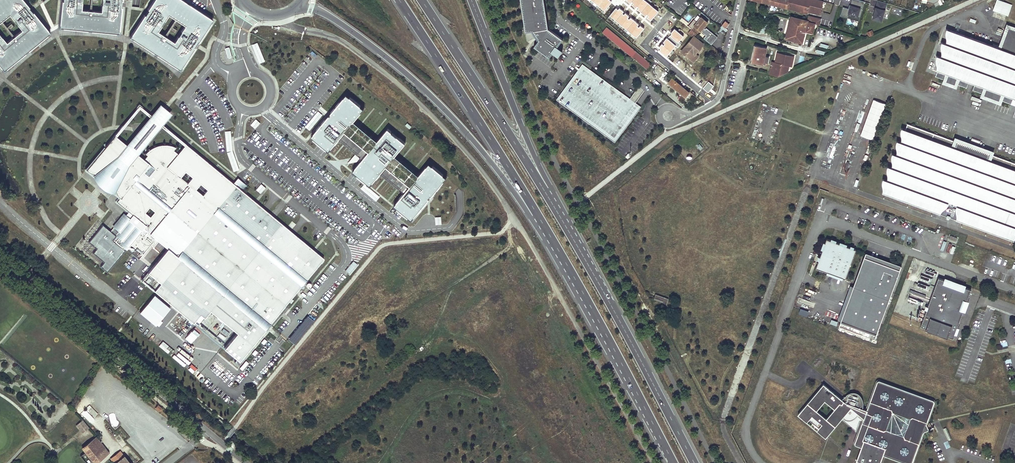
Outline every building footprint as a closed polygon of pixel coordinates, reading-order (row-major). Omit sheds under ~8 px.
[(49,33),(31,10),(23,0),(0,0),(0,21),(8,15),(21,31),(6,43),(0,36),(0,67),(3,70),(49,33)] [(60,27),(119,33),(123,4),(123,0),(103,0),(102,11),(81,9),(82,0),(63,0),(60,27)] [(212,20),(186,4),(180,0),(155,0),(146,14),(130,39),(181,70),(197,45),(212,20)] [(525,32),(533,31),(534,31),(538,40),(534,46),(549,58),(553,53),(557,46),(563,39),(548,28),(544,0),(521,0),(525,32)] [(604,11),(613,1),(611,0),(591,0),(604,11)] [(647,0),(628,0),(631,3),(632,1),(634,2),(632,4),(636,7),(637,5),(640,7),(638,9),(646,16),(647,14),(649,15),(647,18),(651,21),(660,10),(647,0)] [(798,12),(802,0),(753,0),(798,12)] [(816,0),(802,0),(798,12),(805,14),(805,16),(807,16),(806,22),(796,19),(791,18),(790,24),(792,25),(789,37),(793,38),(792,40),(801,42),(804,32),(804,31),(812,33),(814,28),(814,24),(816,25),(819,25),(821,15),(823,16),(827,3),(823,2),(816,0)] [(863,0),(861,0),(851,0),(849,8),(843,6),(840,16),(858,20),(863,0)] [(1000,0),(996,0),(992,10),(1008,15),(1011,4),(1000,0)] [(875,5),(872,17),(882,20),(886,8),(875,5)] [(616,9),(611,15),(636,37),(644,28),(641,26),(639,27),(638,26),(639,24),(631,17),(629,19),(628,18),(629,16),(625,13),(624,14),(622,13),(624,11),(620,8),(618,10),(616,9)] [(688,26),(689,27),(697,33),(699,30),(702,28),(703,29),(708,23),(701,17),(697,22),(694,20),(688,26)] [(711,44),(717,36),(706,26),(701,31),(705,35),(703,37),(711,44)] [(651,64),(606,27),(602,32),(646,69),(651,64)] [(686,31),(693,37),(681,52),(693,62),(698,56),(695,54),(703,44),(694,37),(697,33),(689,27),(686,31)] [(684,36),(675,28),(671,33),(672,33),(668,39),(666,38),(663,42),(665,43),(664,44),(662,43),(659,47),(661,49),(659,51),(666,57),(676,46),(678,48),(682,44),(679,42),(684,36)] [(946,29),(946,30),(946,31),(945,32),(945,33),(945,34),(945,35),(945,36),(946,37),(946,38),(946,39),(946,40),(946,41),(946,42),(946,43),(945,44),(941,42),(941,43),(941,44),(941,45),(940,46),(940,47),(940,48),(940,49),(941,50),(941,51),(941,52),(941,53),(941,54),(941,56),(941,57),(936,56),(936,57),(936,58),(936,59),(936,60),(936,61),(936,62),(936,63),(936,64),(936,65),(936,66),(936,67),(936,68),(936,69),(936,70),(936,71),(937,71),(935,76),(947,81),(949,76),(955,78),(953,83),(966,88),(968,82),(974,85),(972,90),(985,95),(987,89),(1000,94),(998,99),(1011,104),(1013,99),(1014,100),(1014,54),(1014,53),(1014,31),(1009,29),(1002,49),(950,30),(946,29)] [(258,63),(264,61),(259,42),(252,44),(258,63)] [(755,45),(752,62),(763,64),(767,65),(769,57),(765,56),(766,48),(755,45)] [(553,53),(558,57),(562,50),(557,46),(553,53)] [(794,57),(777,53),(775,63),(772,62),(769,74),(779,76),(787,72),(788,66),(791,67),(794,57)] [(614,143),(641,107),(634,102),(582,64),(556,100),(614,143)] [(689,92),(667,74),(664,79),(685,97),(689,92)] [(1000,94),(987,89),(985,95),(998,99),(1000,94)] [(350,90),(311,137),(411,220),(451,173),(350,90)] [(885,103),(873,98),(861,135),(873,139),(885,103)] [(162,125),(171,114),(166,109),(160,104),(151,115),(149,117),(126,145),(116,136),(113,140),(112,139),(106,146),(112,151),(113,150),(114,150),(116,149),(117,149),(118,150),(119,151),(120,153),(120,154),(120,155),(130,163),(131,164),(136,159),(137,158),(138,157),(139,157),(140,157),(141,157),(142,158),(138,154),(161,126),(162,125)] [(116,136),(139,108),(149,117),(151,115),(139,106),(115,135),(116,136)] [(256,118),(250,124),(256,129),(261,123),(256,118)] [(1014,241),(1014,240),(1014,239),(1014,238),(1014,163),(990,154),(988,160),(980,157),(982,151),(964,144),(962,150),(954,147),(956,142),(906,124),(907,124),(905,129),(901,128),(901,129),(901,130),(900,132),(900,133),(900,134),(901,135),(901,136),(901,137),(901,138),(901,139),(901,140),(901,141),(901,142),(900,142),(897,141),(896,142),(896,143),(896,144),(896,145),(896,146),(896,147),(896,148),(896,149),(896,150),(897,151),(896,152),(896,153),(896,154),(896,155),(892,154),(892,155),(891,155),(891,156),(891,157),(891,158),(891,159),(891,160),(891,161),(892,162),(892,163),(892,164),(892,165),(892,166),(891,167),(891,168),(887,166),(887,167),(887,168),(887,169),(887,170),(886,171),(887,172),(887,173),(887,174),(887,175),(887,176),(887,177),(887,178),(887,179),(887,180),(883,179),(882,180),(882,181),(882,182),(882,183),(882,184),(882,185),(882,186),(882,187),(883,188),(883,189),(883,190),(883,191),(882,191),(882,192),(882,193),(937,213),(940,214),(946,216),(946,217),(946,218),(947,218),(948,218),(949,218),(949,217),(956,220),(1014,241)] [(162,125),(161,126),(183,145),(185,143),(162,125)] [(964,144),(956,142),(954,147),(962,150),(964,144)] [(239,190),(235,187),(236,186),(233,183),(206,161),(185,143),(183,145),(184,146),(177,154),(174,150),(176,148),(175,147),(174,147),(173,146),(171,146),(170,145),(169,145),(168,145),(166,145),(165,145),(164,145),(163,145),(161,145),(159,145),(158,146),(157,146),(155,146),(154,147),(153,147),(152,148),(151,149),(150,149),(149,150),(148,151),(147,152),(146,152),(145,153),(145,154),(147,155),(144,159),(142,158),(141,157),(140,157),(139,157),(138,157),(137,158),(136,159),(131,164),(130,163),(120,155),(120,154),(120,153),(119,151),(118,150),(117,149),(116,149),(114,150),(113,150),(112,151),(106,146),(86,170),(93,175),(95,178),(99,174),(100,173),(101,173),(102,173),(104,173),(105,172),(106,172),(107,171),(108,170),(109,169),(110,169),(110,170),(111,171),(111,172),(112,173),(113,174),(114,174),(116,175),(117,175),(116,176),(116,177),(115,178),(115,180),(114,181),(114,182),(114,183),(114,185),(114,186),(111,190),(114,193),(120,197),(117,201),(130,212),(127,216),(125,219),(121,216),(115,223),(122,228),(119,232),(125,237),(122,240),(129,246),(130,244),(143,254),(151,245),(152,243),(155,245),(158,241),(168,248),(141,280),(193,322),(200,314),(204,317),(210,310),(214,306),(241,328),(237,332),(224,348),(239,361),(324,258),(243,191),(240,189),(239,190)] [(990,154),(982,151),(980,157),(988,160),(990,154)] [(97,182),(98,183),(98,184),(99,185),(100,186),(101,186),(102,187),(103,188),(104,189),(105,190),(106,190),(107,191),(109,191),(110,192),(114,193),(111,190),(114,186),(114,185),(114,183),(114,182),(114,181),(115,180),(115,178),(116,177),(116,176),(117,175),(116,175),(114,174),(113,174),(112,173),(111,172),(111,171),(110,170),(110,169),(109,169),(108,170),(107,171),(106,172),(105,172),(104,173),(102,173),(101,173),(100,173),(99,174),(95,178),(93,175),(93,176),(93,177),(94,178),(95,179),(95,180),(96,181),(97,182)] [(248,186),(238,178),(233,183),(236,186),(240,189),(243,191),(248,186)] [(256,189),(261,193),(266,187),(261,183),(256,189)] [(365,183),(361,188),(376,201),(380,196),(365,183)] [(122,228),(115,223),(112,226),(119,232),(122,228)] [(93,253),(104,262),(100,267),(107,272),(124,251),(117,245),(111,241),(115,236),(102,225),(88,242),(96,249),(93,253)] [(125,237),(119,232),(116,235),(122,240),(125,237)] [(855,250),(825,239),(815,268),(844,279),(855,250)] [(129,246),(122,240),(119,243),(126,249),(129,246)] [(939,256),(946,257),(948,249),(941,247),(939,256)] [(898,269),(864,257),(841,320),(875,333),(898,269)] [(971,289),(938,276),(926,309),(918,307),(914,318),(922,321),(920,326),(953,338),(971,289)] [(668,298),(656,293),(654,299),(667,303),(668,298)] [(154,296),(140,313),(155,325),(169,308),(154,296)] [(214,306),(210,310),(237,332),(241,328),(214,306)] [(197,336),(203,330),(198,325),(192,331),(197,336)] [(218,335),(215,338),(221,343),(224,341),(218,335)] [(229,385),(241,373),(236,368),(224,380),(229,385)] [(856,445),(861,447),(856,461),(862,462),(880,462),(883,455),(897,460),(905,462),(912,462),(923,434),(923,433),(924,433),(924,432),(925,431),(929,429),(926,424),(934,403),(934,402),(934,401),(933,401),(933,400),(880,381),(879,381),(878,381),(877,381),(877,382),(876,382),(866,408),(861,405),(861,403),(861,400),(860,398),(860,397),(859,395),(857,393),(855,392),(853,392),(851,392),(849,393),(847,394),(846,395),(844,396),(842,399),(822,383),(821,384),(796,413),(824,437),(842,415),(843,414),(844,416),(845,417),(847,418),(849,418),(850,418),(853,415),(856,411),(863,416),(855,442),(855,443),(854,443),(855,443),(855,444),(855,445),(856,445)] [(83,432),(89,428),(82,420),(76,425),(79,429),(83,432)] [(95,437),(82,448),(85,452),(80,456),(85,462),(96,462),(108,453),(95,437)] [(73,452),(78,448),(72,441),(67,445),(73,452)] [(119,460),(124,456),(120,451),(111,459),(114,462),(113,462),(121,462),(119,460)]
